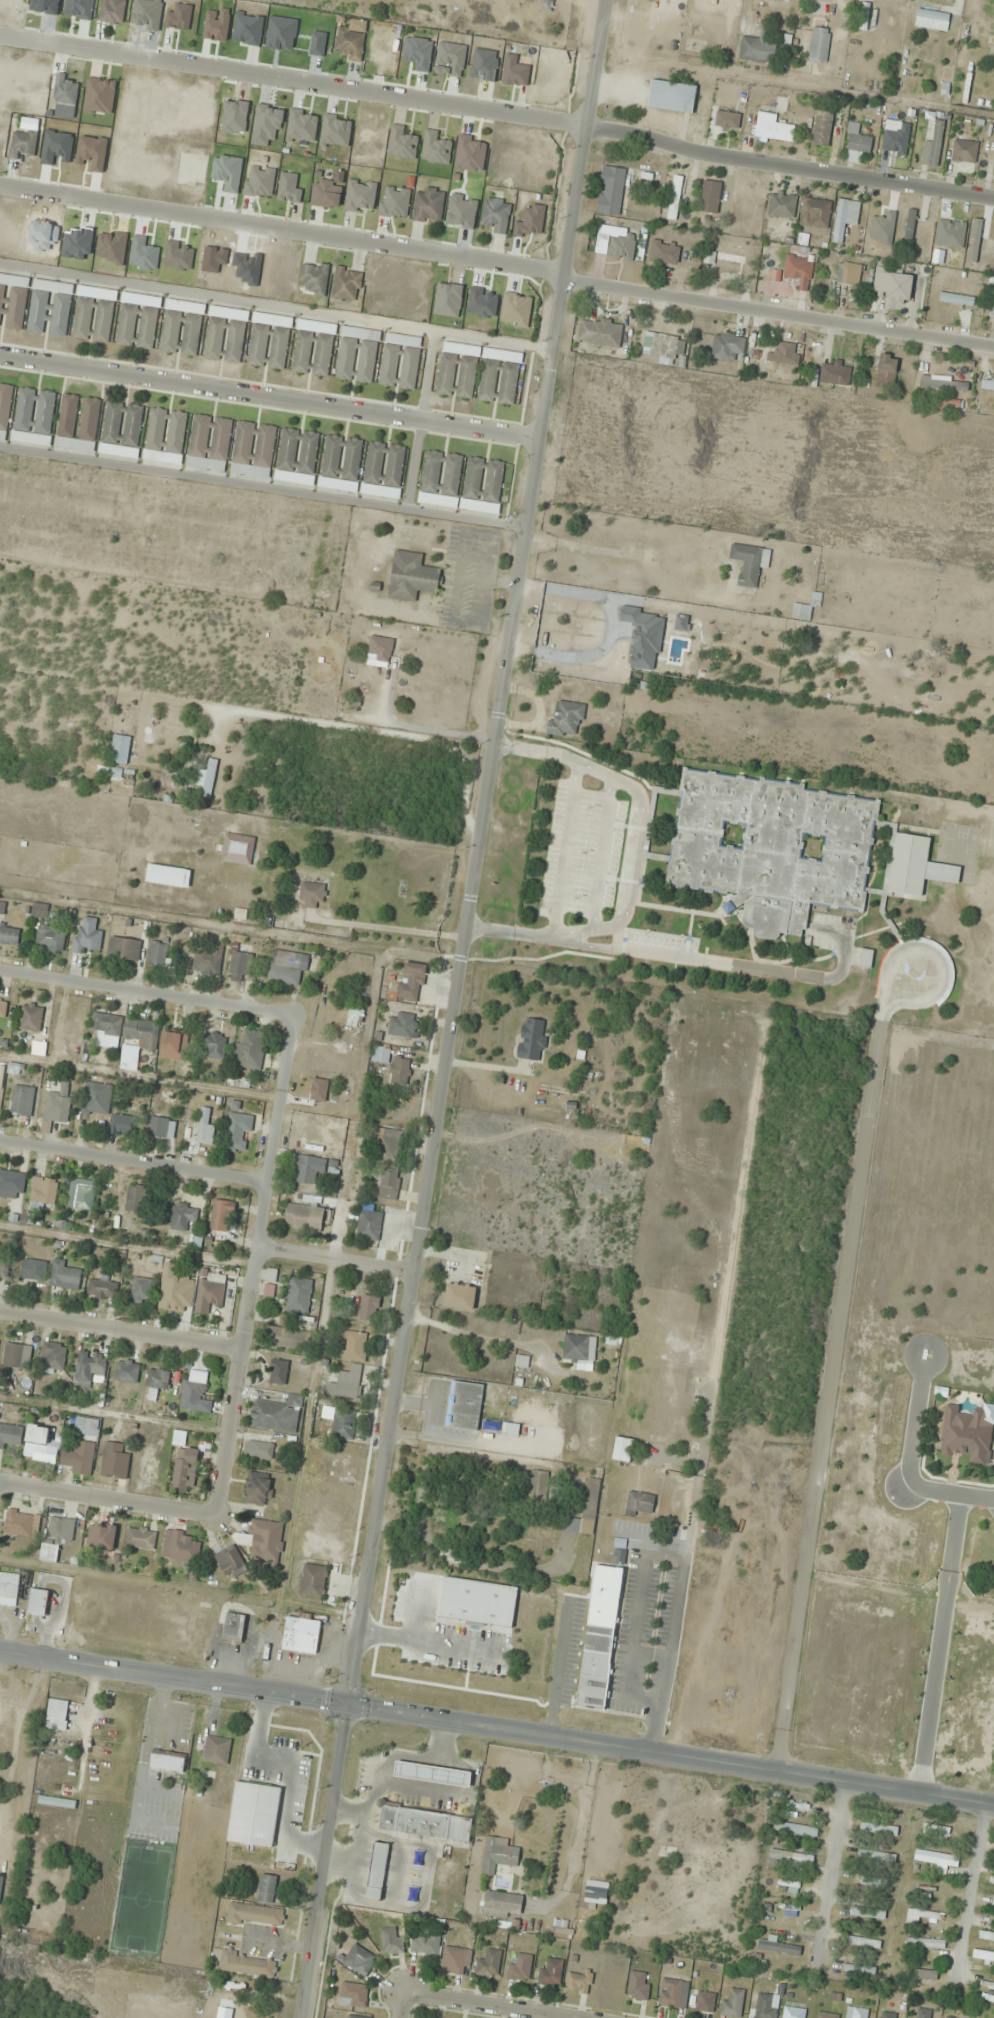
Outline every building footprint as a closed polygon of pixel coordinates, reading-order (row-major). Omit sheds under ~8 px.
[(98,21),(122,26),(127,0),(103,0),(98,21)] [(867,30),(869,4),(862,3),(860,29),(867,30)] [(947,32),(950,15),(918,9),(915,26),(947,32)] [(366,32),(339,28),(333,57),(361,62),(366,32)] [(830,29),(812,28),(809,60),(828,62),(830,29)] [(742,37),(740,59),(774,63),(777,42),(767,41),(768,32),(761,31),(760,39),(742,37)] [(429,73),(434,41),(405,36),(401,59),(413,61),(411,70),(429,73)] [(500,53),(475,48),(469,78),(494,83),(500,53)] [(68,73),(53,74),(55,105),(78,104),(77,84),(68,84),(68,73)] [(697,86),(651,80),(647,108),(693,114),(697,86)] [(813,146),(830,148),(833,113),(816,112),(813,146)] [(795,140),(795,124),(777,124),(777,114),(756,114),(756,140),(795,140)] [(939,167),(944,121),(936,121),(934,142),(924,141),(921,165),(939,167)] [(884,140),(882,151),(903,156),(909,124),(900,122),(895,143),(884,140)] [(873,137),(859,135),(861,125),(850,123),(844,161),(860,164),(862,153),(870,154),(873,137)] [(38,131),(13,128),(10,159),(19,160),(20,152),(36,153),(38,131)] [(454,169),(483,173),(488,140),(459,136),(454,169)] [(977,164),(978,142),(953,140),(952,162),(977,164)] [(597,213),(620,215),(626,169),(602,166),(597,213)] [(667,219),(677,221),(683,177),(674,176),(667,219)] [(699,212),(717,215),(723,184),(705,180),(699,212)] [(311,205),(339,209),(342,184),(314,181),(311,205)] [(416,194),(412,219),(441,224),(446,191),(427,187),(425,196),(416,194)] [(798,196),(772,191),(767,216),(793,220),(798,196)] [(831,201),(806,199),(804,227),(829,229),(831,201)] [(491,223),(491,235),(510,234),(508,200),(483,201),(484,223),(491,223)] [(857,226),(860,203),(838,200),(832,243),(842,244),(845,224),(857,226)] [(912,240),(918,211),(910,209),(904,239),(912,240)] [(635,235),(609,234),(609,259),(634,260),(635,235)] [(679,263),(680,243),(651,242),(650,262),(679,263)] [(715,259),(751,268),(755,253),(719,244),(715,259)] [(808,292),(814,260),(787,255),(783,277),(794,279),(792,289),(808,292)] [(860,286),(862,265),(838,262),(836,284),(860,286)] [(307,285),(306,295),(326,297),(329,265),(302,263),(300,284),(307,285)] [(331,298),(359,302),(364,271),(336,267),(331,298)] [(873,292),(887,293),(886,300),(910,302),(913,275),(876,271),(873,292)] [(0,275),(0,279),(0,326),(2,327),(2,328),(24,330),(30,278),(0,275)] [(74,285),(34,280),(28,332),(47,334),(47,335),(67,338),(74,285)] [(153,351),(160,301),(123,295),(116,345),(153,351)] [(72,338),(110,343),(115,301),(78,296),(72,338)] [(198,356),(205,305),(167,300),(160,351),(198,356)] [(241,364),(249,312),(211,307),(204,358),(241,364)] [(622,321),(579,319),(578,344),(621,346),(622,321)] [(329,377),(336,326),(299,320),(291,372),(329,377)] [(335,379),(373,385),(380,333),(373,332),(372,338),(342,333),(335,379)] [(686,339),(646,332),(642,356),(682,362),(686,339)] [(742,362),(745,337),(715,333),(712,358),(742,362)] [(423,338),(385,334),(379,386),(417,391),(423,338)] [(798,366),(801,345),(780,342),(778,353),(769,352),(767,361),(798,366)] [(436,395),(473,400),(480,349),(447,345),(446,351),(442,351),(436,395)] [(478,401),(515,406),(520,362),(493,359),(493,356),(517,359),(518,354),(484,350),(478,401)] [(900,358),(881,354),(875,386),(893,389),(900,358)] [(850,362),(821,362),(821,384),(850,384),(850,362)] [(920,389),(968,392),(969,381),(920,378),(920,389)] [(982,378),(982,392),(993,392),(993,378),(982,378)] [(0,384),(0,443),(6,444),(15,387),(0,384)] [(11,442),(49,447),(58,393),(20,387),(11,442)] [(95,455),(102,399),(62,394),(55,450),(95,455)] [(962,402),(938,397),(936,407),(960,411),(962,402)] [(99,455),(139,460),(145,405),(105,401),(99,455)] [(188,412),(150,408),(144,461),(182,466),(188,412)] [(186,466),(227,471),(234,420),(193,414),(186,466)] [(270,479),(279,427),(238,421),(229,472),(270,479)] [(314,486),(321,433),(281,428),(275,481),(314,486)] [(319,487),(358,492),(364,439),(325,435),(319,487)] [(362,494),(400,499),(408,446),(369,441),(362,494)] [(456,509),(464,455),(426,450),(419,504),(456,509)] [(467,457),(461,512),(499,516),(505,461),(467,457)] [(771,549),(731,544),(729,561),(741,563),(738,586),(757,588),(760,567),(769,569),(771,549)] [(388,598),(416,602),(417,591),(438,593),(441,569),(422,566),(423,554),(395,550),(388,598)] [(810,606),(793,606),(793,620),(810,620),(810,606)] [(577,637),(601,636),(601,623),(576,624),(577,637)] [(395,639),(370,636),(367,659),(391,663),(395,639)] [(550,672),(577,674),(578,652),(551,651),(550,672)] [(584,703),(554,700),(551,734),(580,737),(584,703)] [(132,738),(115,734),(109,762),(126,766),(132,738)] [(200,769),(196,786),(205,788),(202,797),(210,799),(219,761),(210,759),(207,770),(200,769)] [(881,798),(683,771),(681,790),(654,787),(646,844),(664,846),(670,840),(673,856),(648,853),(644,858),(670,861),(666,885),(736,895),(724,908),(727,911),(741,908),(744,924),(761,941),(805,932),(809,905),(863,912),(875,826),(892,828),(883,892),(922,897),(925,879),(959,884),(962,867),(928,862),(931,838),(900,834),(879,813),(881,798)] [(248,843),(230,841),(229,853),(247,855),(248,843)] [(192,869),(148,864),(146,882),(189,887),(192,869)] [(326,883),(301,883),(301,906),(326,906),(326,883)] [(49,906),(34,902),(31,916),(46,920),(49,906)] [(74,929),(74,953),(101,953),(101,930),(96,930),(96,918),(85,918),(85,929),(74,929)] [(303,931),(321,936),(323,926),(305,921),(303,931)] [(0,924),(0,943),(19,945),(21,927),(0,924)] [(65,952),(65,927),(38,927),(38,952),(65,952)] [(141,940),(110,937),(108,958),(139,962),(141,940)] [(148,964),(165,967),(168,945),(151,942),(148,964)] [(223,945),(214,944),(213,953),(196,951),(193,974),(220,977),(223,945)] [(871,969),(875,951),(862,949),(858,967),(871,969)] [(298,986),(300,972),(307,973),(310,955),(272,950),(268,982),(298,986)] [(228,979),(249,982),(253,954),(233,951),(228,979)] [(425,964),(403,962),(399,1000),(421,1002),(425,964)] [(4,1019),(8,1001),(0,999),(0,1018),(4,1019)] [(41,1032),(43,1005),(22,1003),(20,1030),(41,1032)] [(118,1049),(122,1017),(94,1013),(92,1032),(99,1033),(97,1046),(118,1049)] [(390,1037),(416,1037),(416,1014),(391,1014),(390,1037)] [(160,1022),(126,1017),(122,1042),(156,1048),(160,1022)] [(545,1059),(545,1020),(521,1020),(521,1059),(545,1059)] [(233,1066),(262,1071),(268,1033),(240,1028),(233,1066)] [(189,1034),(164,1030),(159,1057),(184,1061),(189,1034)] [(202,1057),(225,1059),(227,1034),(205,1032),(202,1057)] [(409,1086),(412,1059),(391,1056),(392,1048),(374,1046),(372,1062),(391,1064),(389,1084),(409,1086)] [(113,1086),(87,1081),(81,1112),(107,1117),(113,1086)] [(71,1084),(58,1082),(57,1092),(46,1091),(43,1132),(51,1133),(52,1122),(68,1123),(71,1084)] [(35,1087),(14,1085),(11,1115),(32,1117),(35,1087)] [(197,1143),(213,1145),(215,1126),(208,1125),(210,1108),(200,1107),(197,1143)] [(226,1150),(248,1152),(251,1115),(229,1113),(226,1150)] [(134,1135),(136,1117),(113,1114),(110,1132),(134,1135)] [(148,1137),(174,1139),(176,1119),(150,1117),(148,1137)] [(404,1132),(380,1130),(377,1161),(401,1163),(404,1132)] [(316,1184),(318,1157),(295,1155),(293,1183),(316,1184)] [(26,1175),(0,1169),(0,1197),(20,1201),(26,1175)] [(399,1172),(380,1172),(381,1200),(400,1200),(399,1172)] [(59,1181),(34,1176),(29,1205),(54,1209),(59,1181)] [(68,1208),(93,1211),(96,1181),(71,1179),(68,1208)] [(126,1212),(145,1212),(145,1186),(127,1186),(126,1212)] [(231,1233),(236,1203),(214,1200),(210,1230),(231,1233)] [(186,1232),(188,1222),(196,1223),(199,1207),(174,1203),(170,1229),(186,1232)] [(285,1226),(326,1231),(329,1209),(288,1204),(285,1226)] [(382,1212),(360,1210),(357,1239),(380,1241),(382,1212)] [(11,1259),(0,1258),(0,1277),(8,1278),(11,1259)] [(21,1278),(44,1282),(48,1263),(24,1258),(21,1278)] [(79,1290),(82,1269),(65,1267),(66,1261),(53,1260),(50,1287),(79,1290)] [(210,1315),(211,1305),(223,1306),(226,1274),(200,1272),(196,1313),(210,1315)] [(184,1313),(190,1277),(164,1273),(158,1309),(184,1313)] [(131,1302),(150,1304),(152,1279),(133,1277),(131,1302)] [(313,1280),(291,1277),(285,1311),(308,1315),(313,1280)] [(116,1301),(118,1283),(90,1279),(88,1297),(116,1301)] [(477,1287),(448,1282),(444,1307),(473,1311),(477,1287)] [(378,1322),(380,1297),(362,1295),(359,1320),(378,1322)] [(311,1332),(272,1325),(268,1345),(307,1352),(311,1332)] [(340,1358),(364,1362),(368,1334),(345,1331),(340,1358)] [(595,1364),(597,1336),(565,1335),(564,1362),(595,1364)] [(67,1345),(43,1342),(40,1367),(64,1370),(67,1345)] [(23,1344),(3,1343),(1,1375),(9,1375),(10,1368),(21,1369),(23,1344)] [(74,1386),(92,1389),(94,1371),(104,1372),(106,1355),(79,1352),(74,1386)] [(114,1380),(137,1383),(140,1362),(117,1359),(114,1380)] [(286,1385),(289,1361),(272,1359),(269,1383),(286,1385)] [(167,1369),(145,1371),(148,1400),(157,1399),(156,1392),(169,1390),(167,1369)] [(327,1381),(326,1398),(358,1400),(360,1374),(339,1373),(338,1382),(327,1381)] [(211,1414),(212,1402),(203,1401),(206,1383),(184,1380),(180,1410),(211,1414)] [(478,1431),(485,1385),(453,1381),(446,1426),(478,1431)] [(297,1435),(303,1396),(288,1394),(286,1404),(254,1399),(249,1427),(297,1435)] [(993,1436),(993,1405),(982,1403),(980,1413),(947,1407),(939,1452),(969,1457),(968,1463),(989,1467),(993,1436)] [(353,1440),(357,1411),(336,1408),(332,1437),(353,1440)] [(75,1434),(98,1437),(100,1421),(78,1417),(75,1434)] [(521,1427),(485,1418),(482,1430),(518,1439),(521,1427)] [(50,1428),(30,1424),(23,1458),(55,1464),(58,1447),(47,1445),(50,1428)] [(22,1425),(0,1425),(0,1448),(22,1448),(22,1425)] [(629,1463),(635,1441),(617,1436),(612,1459),(629,1463)] [(275,1445),(247,1438),(243,1455),(271,1461),(275,1445)] [(61,1466),(71,1468),(70,1473),(90,1477),(96,1444),(76,1440),(74,1450),(64,1449),(61,1466)] [(131,1453),(123,1452),(125,1445),(106,1442),(101,1477),(127,1481),(131,1453)] [(193,1494),(200,1450),(178,1447),(171,1491),(193,1494)] [(351,1479),(351,1459),(332,1459),(332,1479),(351,1479)] [(548,1472),(530,1471),(529,1501),(547,1502),(548,1472)] [(272,1476),(246,1476),(246,1505),(272,1505),(272,1476)] [(593,1536),(601,1480),(588,1478),(581,1520),(561,1517),(559,1530),(593,1536)] [(655,1495),(628,1491),(625,1513),(652,1517),(655,1495)] [(31,1539),(35,1517),(8,1512),(4,1534),(31,1539)] [(76,1522),(49,1520),(47,1542),(74,1545),(76,1522)] [(282,1521),(251,1521),(250,1561),(282,1562),(282,1521)] [(115,1524),(89,1524),(89,1550),(115,1550),(115,1524)] [(154,1551),(157,1531),(127,1526),(124,1546),(154,1551)] [(202,1543),(192,1541),(193,1535),(174,1531),(169,1558),(197,1564),(202,1543)] [(226,1578),(246,1567),(234,1545),(214,1555),(226,1578)] [(328,1567),(304,1564),(300,1597),(324,1600),(328,1567)] [(625,1569),(594,1565),(576,1707),(607,1711),(625,1569)] [(19,1585),(8,1584),(10,1574),(0,1573),(0,1606),(16,1608),(19,1585)] [(49,1591),(31,1589),(27,1616),(46,1618),(49,1591)] [(226,1640),(245,1639),(244,1613),(225,1614),(226,1640)] [(282,1650),(317,1655),(321,1622),(312,1621),(313,1615),(299,1613),(298,1619),(287,1617),(282,1650)] [(70,1703),(49,1701),(46,1729),(67,1732),(70,1703)] [(228,1765),(231,1740),(207,1736),(203,1762),(228,1765)] [(186,1772),(186,1755),(151,1754),(150,1770),(186,1772)] [(470,1787),(472,1772),(396,1762),(394,1777),(470,1787)] [(274,1848),(282,1787),(235,1782),(228,1842),(274,1848)] [(75,1810),(76,1803),(39,1796),(38,1803),(75,1810)] [(473,1818),(383,1805),(379,1831),(470,1843),(473,1818)] [(818,1829),(775,1822),(773,1833),(816,1839),(818,1829)] [(950,1829),(924,1822),(922,1831),(948,1838),(950,1829)] [(898,1827),(860,1823),(859,1833),(897,1838),(898,1827)] [(496,1866),(518,1867),(520,1840),(485,1838),(482,1876),(495,1877),(496,1866)] [(366,1899),(381,1901),(389,1845),(375,1843),(366,1899)] [(769,1858),(812,1867),(814,1858),(771,1849),(769,1858)] [(854,1864),(897,1865),(898,1852),(855,1851),(854,1864)] [(939,1855),(925,1855),(925,1864),(939,1864),(939,1855)] [(277,1876),(261,1874),(257,1902),(273,1904),(277,1876)] [(484,1913),(520,1917),(523,1896),(486,1892),(484,1913)] [(285,1910),(229,1902),(227,1921),(282,1929),(285,1910)] [(918,1924),(919,1918),(939,1920),(940,1911),(908,1907),(907,1923),(918,1924)] [(381,1954),(403,1954),(403,1937),(396,1937),(396,1928),(381,1928),(381,1954)] [(550,1939),(571,1939),(571,1929),(550,1929),(550,1939)] [(993,1942),(993,1934),(979,1932),(978,1940),(993,1942)] [(410,1953),(439,1957),(441,1938),(413,1934),(410,1953)] [(778,1937),(769,1936),(768,1941),(758,1939),(757,1950),(800,1956),(801,1947),(777,1944),(778,1937)] [(848,1944),(880,1950),(881,1942),(850,1936),(848,1944)] [(945,1939),(907,1939),(907,1948),(945,1948),(945,1939)] [(342,1964),(365,1977),(377,1957),(354,1944),(342,1964)] [(472,1951),(445,1946),(441,1971),(468,1976),(472,1951)] [(477,1976),(499,1976),(499,1950),(486,1950),(486,1959),(477,1959),(477,1976)] [(974,1950),(973,1959),(993,1962),(993,1953),(974,1950)] [(275,1979),(277,1959),(222,1952),(220,1971),(275,1979)] [(533,1957),(518,1954),(517,1964),(509,1963),(507,1979),(528,1982),(533,1957)] [(540,1968),(539,1985),(561,1986),(563,1960),(549,1959),(548,1968),(540,1968)] [(861,1973),(841,1967),(839,1974),(859,1980),(861,1973)] [(568,1971),(566,1991),(590,1994),(593,1974),(568,1971)] [(627,1997),(646,2001),(651,1975),(631,1971),(627,1997)] [(658,2005),(684,2009),(689,1983),(663,1978),(658,2005)] [(365,2008),(369,1986),(343,1982),(339,2004),(365,2008)] [(731,1998),(722,1998),(721,2016),(742,2017),(743,1990),(732,1990),(731,1998)] [(712,2014),(717,1995),(699,1991),(694,2010),(712,2014)] [(780,1996),(759,1993),(754,2017),(776,2017),(780,1996)] [(805,2009),(784,2007),(783,2017),(804,2017),(805,2009)] [(868,2010),(847,2007),(846,2017),(867,2017),(868,2010)] [(910,2010),(910,2017),(930,2017),(930,2010),(910,2010)]
